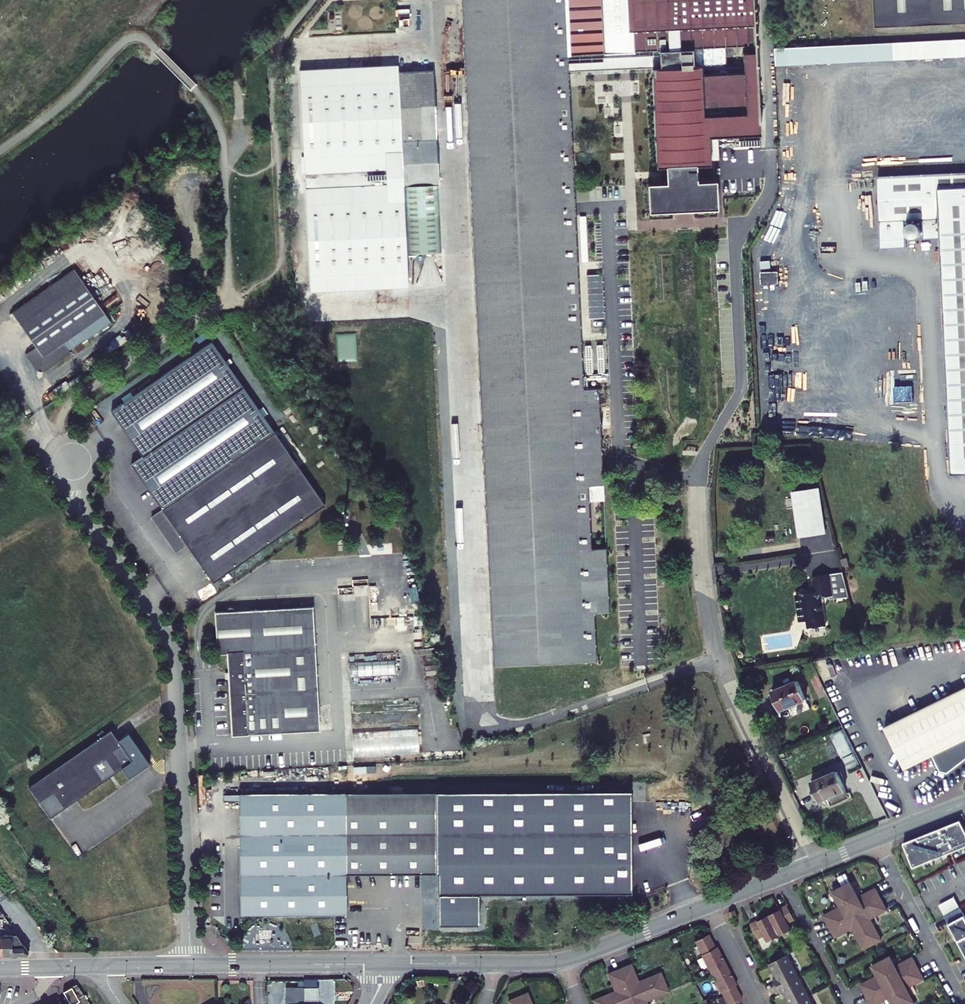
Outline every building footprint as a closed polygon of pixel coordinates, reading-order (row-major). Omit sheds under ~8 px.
[(537,664),(597,661),(594,613),(609,612),(606,548),(591,549),(588,485),(603,485),(602,448),(599,388),(584,389),(579,281),(589,281),(588,268),(578,269),(571,136),(569,136),(567,109),(570,109),(568,56),(570,56),(568,0),(460,0),(493,666),(537,664)] [(570,56),(573,55),(604,54),(602,0),(568,0),(570,56)] [(604,54),(635,52),(634,50),(657,50),(755,45),(755,42),(754,33),(754,30),(754,21),(754,19),(753,9),(753,7),(753,0),(602,0),(604,54)] [(876,28),(964,23),(964,0),(875,0),(876,28)] [(792,65),(964,56),(964,40),(791,48),(792,65)] [(717,136),(761,134),(758,63),(757,63),(756,45),(757,45),(757,42),(755,42),(755,45),(657,50),(657,51),(659,51),(660,67),(652,67),(656,155),(657,160),(657,167),(666,166),(667,183),(648,184),(649,212),(718,209),(716,180),(697,181),(696,160),(707,160),(706,136),(717,136)] [(792,65),(791,48),(776,49),(777,66),(792,65)] [(408,287),(407,254),(442,252),(434,70),(398,72),(398,65),(299,70),(310,292),(408,287)] [(706,136),(707,160),(718,159),(717,136),(706,136)] [(878,178),(881,242),(906,240),(905,222),(923,221),(925,240),(941,239),(952,475),(964,474),(964,173),(878,178)] [(602,256),(601,213),(581,213),(583,257),(602,256)] [(921,226),(920,225),(919,224),(917,223),(916,223),(914,223),(913,223),(911,224),(910,224),(909,225),(908,227),(907,228),(907,230),(907,231),(907,233),(908,234),(909,236),(910,237),(911,238),(912,238),(914,239),(915,239),(917,238),(918,238),(920,237),(921,236),(922,235),(922,233),(923,232),(923,230),(922,229),(922,227),(921,226)] [(881,242),(882,249),(907,247),(906,240),(881,242)] [(12,312),(19,322),(81,279),(74,269),(12,312)] [(81,279),(19,322),(36,346),(26,354),(37,370),(44,371),(71,353),(63,343),(80,331),(86,339),(111,322),(105,313),(81,279)] [(131,465),(162,510),(274,432),(212,342),(111,412),(143,457),(131,465)] [(606,365),(599,365),(600,379),(607,379),(606,365)] [(609,407),(602,408),(604,435),(611,435),(609,407)] [(187,545),(213,583),(325,505),(274,432),(162,510),(152,518),(176,553),(187,545)] [(826,533),(821,487),(793,490),(797,536),(826,533)] [(809,629),(825,626),(823,605),(825,600),(821,599),(821,598),(833,596),(830,574),(812,577),(815,594),(810,595),(802,592),(802,594),(797,595),(800,622),(808,621),(809,629)] [(320,731),(313,607),(215,612),(217,654),(227,654),(232,735),(320,731)] [(414,616),(414,625),(423,625),(422,616),(414,616)] [(182,622),(178,625),(182,633),(187,630),(182,622)] [(349,677),(396,674),(395,660),(349,663),(349,677)] [(798,681),(772,692),(780,711),(788,708),(806,700),(798,681)] [(940,771),(948,772),(964,759),(964,687),(884,727),(905,769),(933,755),(940,771)] [(806,700),(788,708),(792,717),(810,709),(806,700)] [(419,753),(417,729),(401,730),(399,754),(419,753)] [(28,787),(50,818),(122,768),(129,779),(149,765),(128,734),(118,741),(110,730),(28,787)] [(401,730),(353,732),(354,757),(399,754),(401,730)] [(820,801),(846,790),(838,771),(812,783),(820,801)] [(631,789),(435,791),(436,872),(437,927),(480,926),(479,891),(632,889),(631,789)] [(846,790),(820,801),(823,809),(849,797),(846,790)] [(347,913),(346,873),(436,872),(435,791),(239,793),(240,914),(347,913)] [(903,844),(913,868),(964,848),(964,830),(961,821),(903,844)] [(881,899),(875,889),(859,898),(851,883),(842,888),(855,913),(881,899)] [(855,913),(842,888),(833,892),(841,907),(824,916),(830,927),(855,913)] [(887,910),(881,899),(855,913),(872,945),(881,940),(870,919),(887,910)] [(795,920),(787,905),(780,909),(780,910),(769,916),(780,936),(792,930),(788,924),(795,920)] [(944,917),(964,956),(964,918),(960,908),(944,917)] [(729,913),(731,920),(738,918),(735,911),(729,913)] [(872,945),(855,913),(830,927),(835,937),(852,929),(863,950),(872,945)] [(768,943),(780,936),(769,916),(758,922),(757,920),(750,924),(758,940),(764,936),(768,943)] [(29,952),(14,930),(10,934),(11,935),(3,935),(3,956),(27,955),(29,952)] [(707,965),(712,974),(727,966),(717,947),(716,947),(709,934),(695,941),(703,957),(707,965)] [(777,987),(798,976),(787,955),(770,964),(777,978),(774,979),(777,987)] [(702,968),(707,965),(703,957),(698,959),(702,968)] [(912,958),(895,967),(890,957),(881,962),(892,982),(918,969),(912,958)] [(892,982),(881,962),(872,966),(878,976),(861,985),(866,996),(892,982)] [(660,973),(638,982),(631,964),(620,969),(631,996),(664,982),(660,973)] [(712,974),(723,997),(727,1003),(732,1003),(740,1000),(742,999),(735,985),(737,985),(727,966),(712,974)] [(620,969),(609,974),(616,991),(593,1000),(595,1003),(611,1003),(631,996),(620,969)] [(892,982),(904,1003),(912,1003),(915,1003),(907,988),(924,979),(918,969),(892,982)] [(808,996),(798,976),(777,987),(781,994),(784,992),(790,1003),(794,1003),(808,996)] [(631,996),(634,1003),(647,1003),(646,1001),(668,991),(664,982),(631,996)] [(892,982),(866,996),(871,1003),(877,1003),(889,998),(892,1003),(904,1003),(892,982)] [(77,984),(72,987),(80,1001),(86,998),(77,984)] [(289,985),(289,1000),(322,1001),(323,986),(289,985)] [(64,992),(71,1003),(75,1003),(80,1001),(72,987),(64,992)] [(527,993),(518,997),(521,1003),(532,1003),(527,993)] [(631,996),(611,1003),(634,1003),(631,996)]
